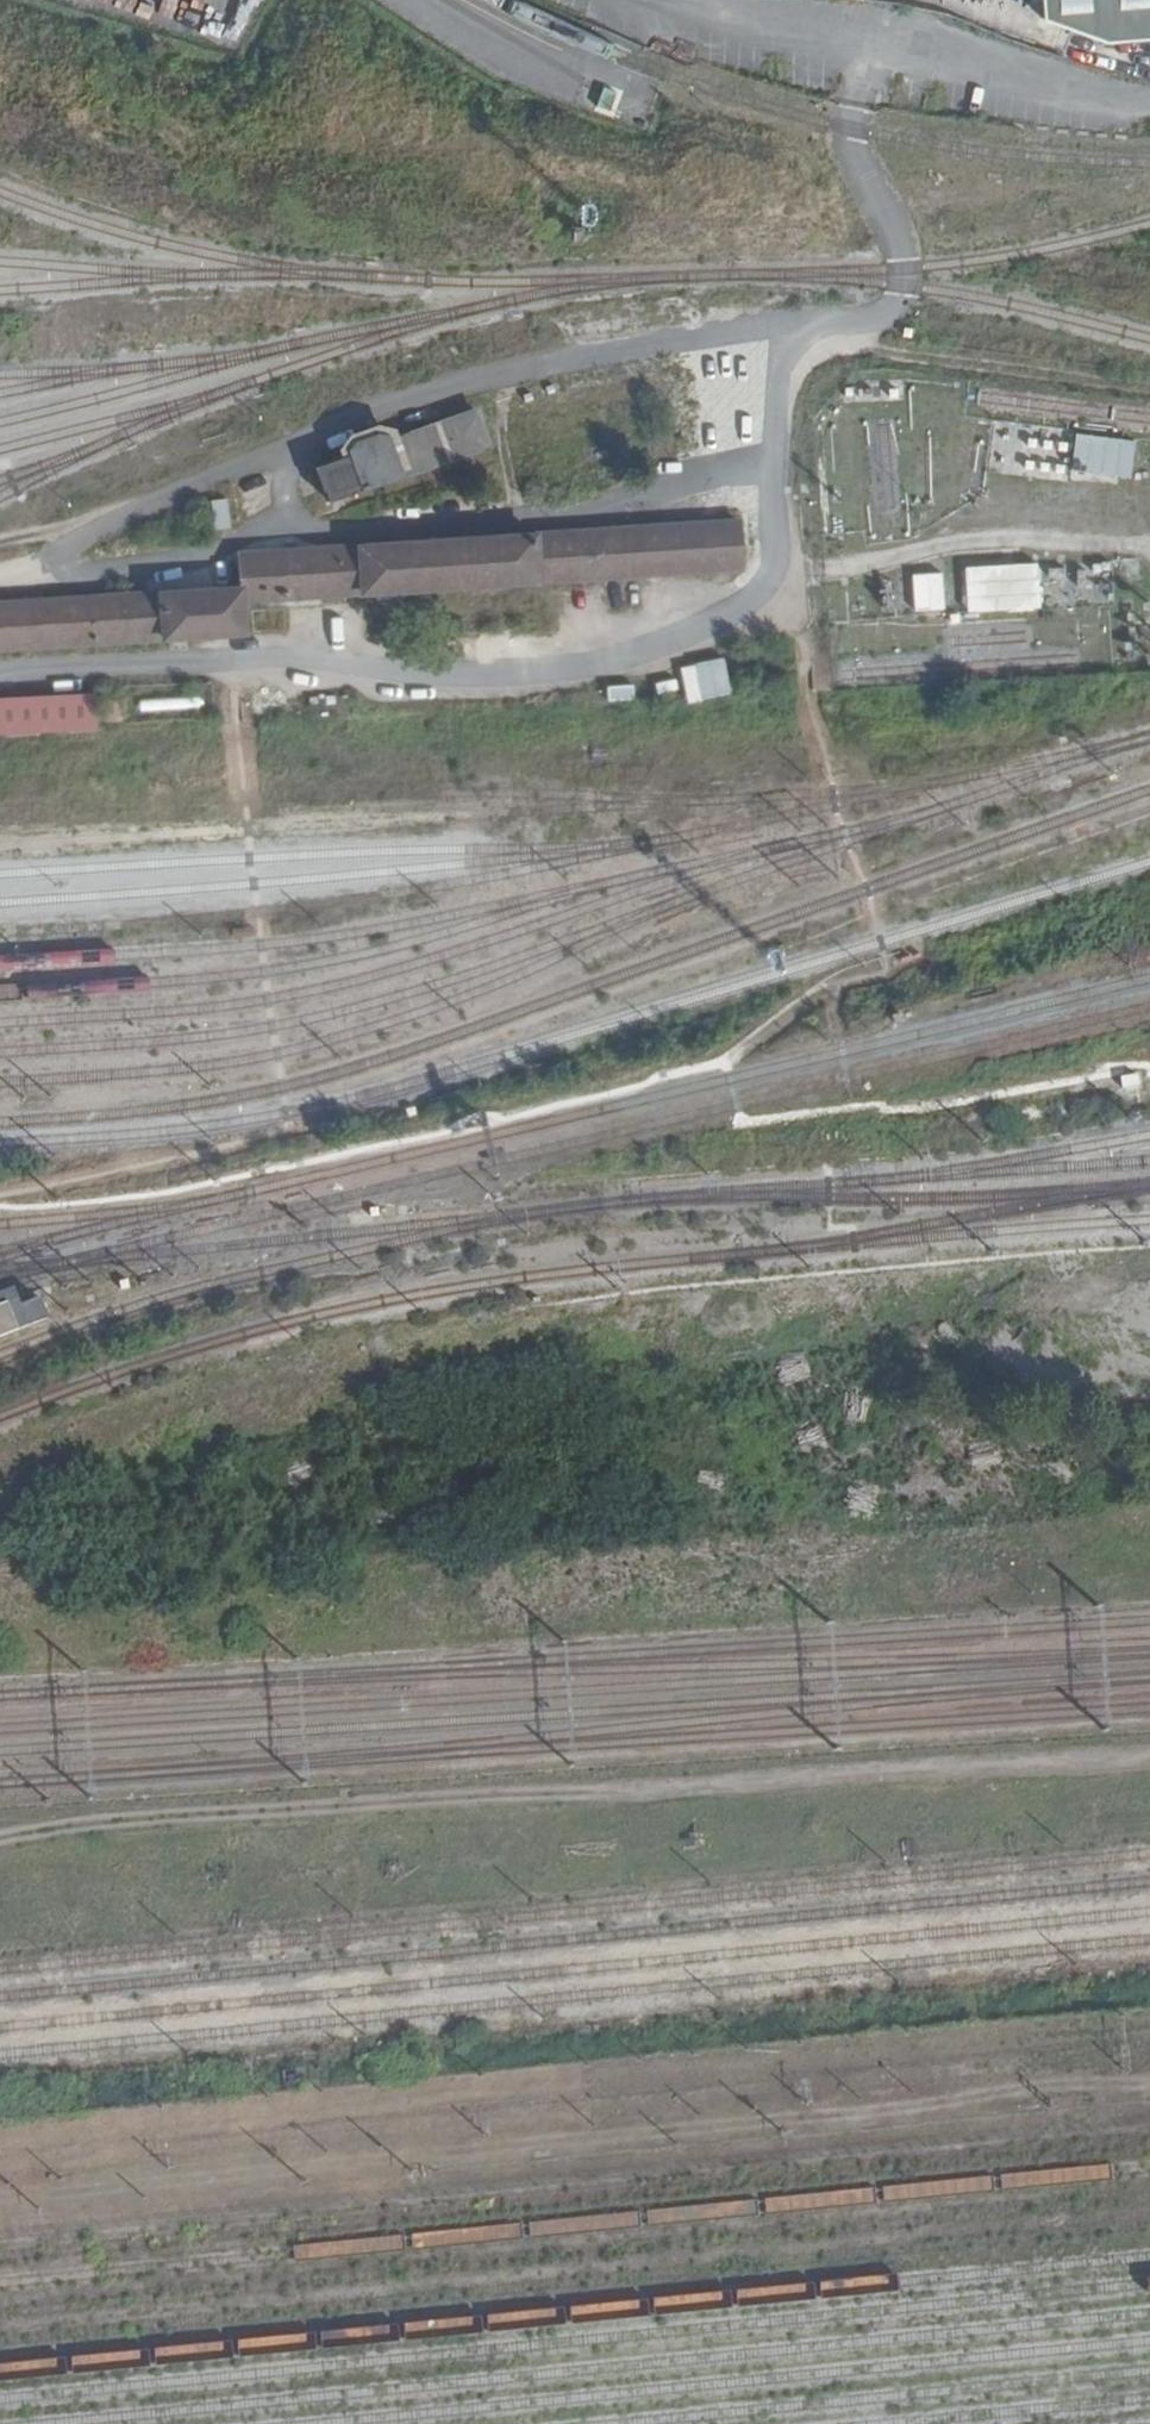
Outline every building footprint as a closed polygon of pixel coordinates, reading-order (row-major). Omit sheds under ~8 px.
[(141,10),(144,0),(108,0),(141,10)] [(1105,50),(1149,46),(1149,0),(1044,0),(1046,23),(1105,50)] [(481,408),(392,439),(406,477),(495,446),(481,408)] [(1071,471),(1129,480),(1135,441),(1077,432),(1071,471)] [(356,442),(351,452),(352,455),(365,490),(406,477),(392,439),(391,435),(379,433),(356,442)] [(333,502),(365,490),(352,455),(320,468),(333,502)] [(227,499),(211,501),(215,529),(231,527),(227,499)] [(740,520),(539,533),(543,582),(743,570),(740,520)] [(539,533),(347,545),(350,595),(543,582),(539,533)] [(240,551),(243,588),(243,601),(350,595),(347,545),(240,551)] [(1042,566),(961,571),(963,606),(1044,601),(1042,566)] [(243,588),(160,593),(163,641),(246,636),(243,601),(243,588)] [(0,603),(0,651),(163,641),(160,593),(0,603)] [(725,659),(695,663),(700,699),(730,695),(725,659)] [(0,698),(0,732),(96,728),(94,694),(0,698)] [(0,1293),(0,1338),(29,1327),(21,1307),(14,1288),(0,1293)] [(41,1300),(21,1307),(29,1327),(48,1320),(41,1300)]
